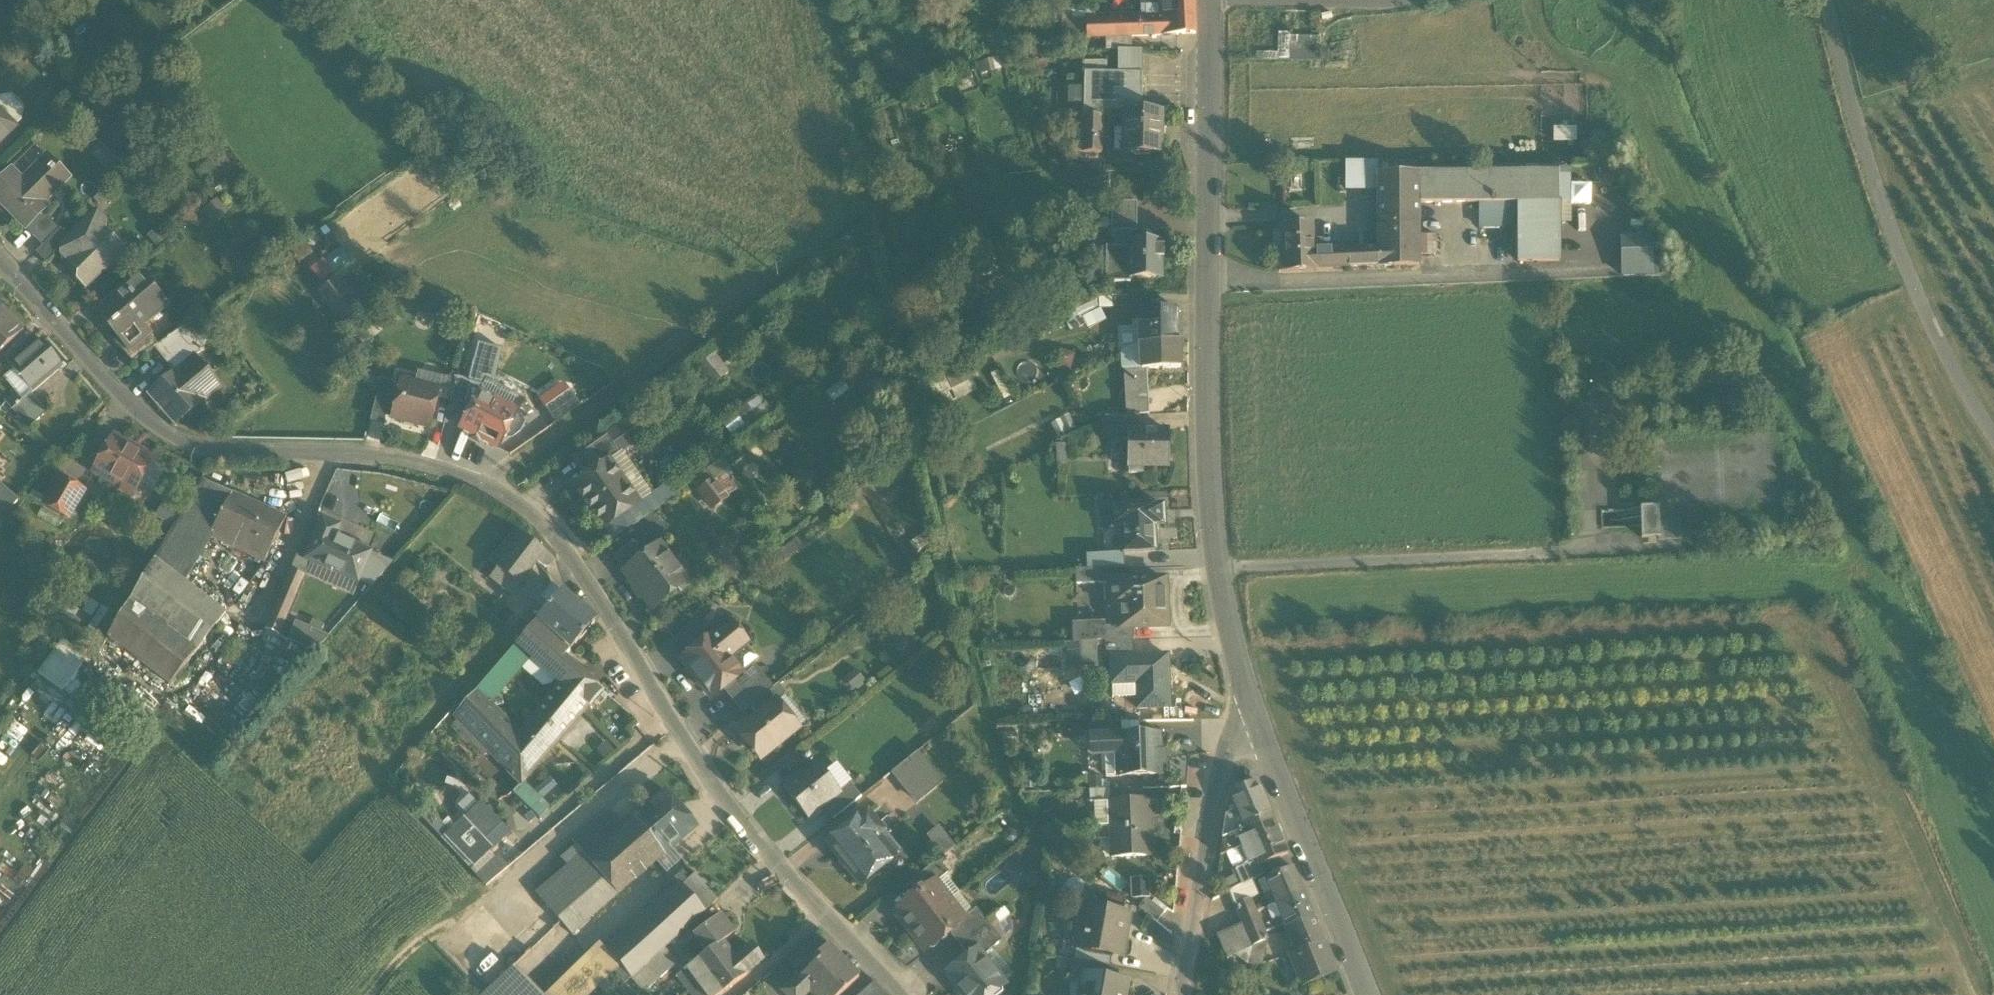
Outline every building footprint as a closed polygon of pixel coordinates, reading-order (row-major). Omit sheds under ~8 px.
[(1159,5),(1159,19),(1160,36),(1195,35),(1193,0),(1159,0),(1159,5)] [(1146,6),(1146,20),(1159,19),(1159,5),(1146,6)] [(1074,10),(1074,22),(1095,21),(1094,9),(1074,10)] [(1146,20),(1095,21),(1074,22),(1075,39),(1106,38),(1131,37),(1160,36),(1159,19),(1146,20)] [(1106,38),(1106,51),(1131,51),(1131,37),(1106,38)] [(1289,60),(1320,61),(1320,46),(1289,45),(1289,60)] [(1084,74),(1083,117),(1102,117),(1102,112),(1125,113),(1125,111),(1140,111),(1140,75),(1084,74)] [(1125,155),(1159,156),(1159,129),(1162,129),(1162,112),(1140,111),(1125,111),(1125,113),(1125,155)] [(14,126),(0,112),(0,140),(14,126)] [(1101,155),(1102,117),(1083,117),(1082,155),(1101,155)] [(1577,141),(1578,127),(1555,126),(1554,140),(1577,141)] [(26,228),(43,212),(49,205),(45,202),(69,178),(67,177),(60,184),(51,174),(58,167),(47,156),(23,179),(13,169),(0,182),(0,201),(26,228)] [(1346,190),(1377,190),(1377,175),(1379,175),(1379,162),(1345,163),(1346,190)] [(67,177),(58,167),(51,174),(60,184),(67,177)] [(1479,204),(1517,204),(1558,203),(1557,171),(1433,172),(1417,172),(1417,174),(1418,205),(1479,204)] [(1418,219),(1418,205),(1417,174),(1379,175),(1377,175),(1377,190),(1377,220),(1418,219)] [(1130,233),(1136,233),(1137,203),(1111,203),(1111,233),(1114,233),(1130,233)] [(1558,221),(1558,203),(1517,204),(1517,222),(1558,221)] [(1479,228),(1517,228),(1517,222),(1517,204),(1479,204),(1479,228)] [(77,281),(86,290),(108,268),(110,268),(117,261),(117,252),(114,248),(115,247),(115,244),(107,237),(108,222),(96,211),(70,237),(62,245),(62,247),(62,257),(78,273),(77,281)] [(26,228),(44,246),(60,229),(43,212),(26,228)] [(1418,219),(1377,220),(1377,249),(1348,250),(1349,268),(1378,267),(1378,268),(1419,266),(1418,219)] [(1558,262),(1558,221),(1517,222),(1517,228),(1517,262),(1558,262)] [(1313,271),(1314,270),(1312,252),(1311,226),(1284,227),(1285,253),(1278,253),(1278,272),(1313,271)] [(61,228),(60,229),(44,246),(37,253),(46,262),(50,262),(55,256),(55,253),(62,247),(62,245),(70,237),(61,228)] [(1130,233),(1114,233),(1114,248),(1128,248),(1128,242),(1130,242),(1130,233)] [(1427,253),(1437,253),(1437,235),(1427,235),(1427,253)] [(1644,240),(1622,241),(1623,277),(1651,276),(1650,252),(1645,252),(1644,240)] [(1105,284),(1130,284),(1130,280),(1160,280),(1161,243),(1142,242),(1130,242),(1128,242),(1128,248),(1114,248),(1105,248),(1105,284)] [(1349,268),(1348,250),(1312,252),(1314,270),(1349,268)] [(121,338),(129,349),(148,333),(142,327),(166,306),(141,277),(99,313),(104,319),(107,316),(114,324),(111,326),(121,338)] [(321,294),(339,320),(356,309),(337,283),(321,294)] [(1111,307),(1132,308),(1132,298),(1112,298),(1111,307)] [(3,306),(0,309),(0,352),(23,330),(3,306)] [(1140,310),(1140,345),(1153,345),(1152,344),(1177,343),(1176,309),(1140,310)] [(104,319),(111,326),(114,324),(107,316),(104,319)] [(180,330),(158,345),(157,345),(179,371),(180,370),(191,361),(196,357),(204,350),(197,341),(192,345),(180,330)] [(132,363),(157,345),(158,345),(148,333),(129,349),(121,338),(115,343),(132,363)] [(13,367),(33,392),(63,366),(43,341),(13,367)] [(502,349),(477,343),(468,380),(468,381),(471,382),(465,405),(471,407),(479,393),(491,399),(497,389),(492,386),(502,349)] [(1180,343),(1177,343),(1152,344),(1153,345),(1140,345),(1141,362),(1141,371),(1146,370),(1181,369),(1180,343)] [(189,382),(195,388),(211,375),(196,357),(191,361),(201,372),(189,382)] [(180,370),(189,382),(201,372),(191,361),(180,370)] [(1147,396),(1146,370),(1141,371),(1141,362),(1135,362),(1135,381),(1127,385),(1128,397),(1147,396)] [(174,424),(204,400),(195,388),(189,382),(180,370),(179,371),(150,395),(174,424)] [(443,378),(418,371),(414,383),(416,384),(439,390),(443,378)] [(220,387),(211,375),(195,388),(204,400),(220,387)] [(437,399),(449,402),(455,379),(443,376),(443,378),(439,390),(439,392),(437,399)] [(380,379),(377,394),(390,397),(394,383),(380,379)] [(448,407),(464,411),(465,405),(471,382),(468,381),(467,382),(455,379),(449,402),(448,407)] [(391,419),(430,429),(437,399),(439,392),(416,386),(416,384),(414,383),(400,380),(391,419)] [(564,383),(540,401),(544,407),(569,390),(564,383)] [(439,390),(416,384),(416,386),(439,392),(439,390)] [(497,389),(491,399),(493,400),(492,403),(513,414),(514,411),(520,401),(497,389)] [(569,390),(544,407),(555,423),(580,406),(569,390)] [(507,426),(513,414),(492,403),(493,400),(491,399),(479,393),(471,407),(460,428),(496,447),(501,437),(506,437),(509,430),(507,426)] [(12,409),(22,420),(34,411),(41,406),(30,394),(12,409)] [(370,419),(384,423),(390,397),(377,394),(370,419)] [(1128,397),(1129,416),(1141,416),(1149,415),(1147,396),(1128,397)] [(22,420),(28,427),(39,418),(34,411),(22,420)] [(1142,433),(1141,416),(1129,416),(1111,417),(1112,437),(1127,437),(1127,433),(1142,433)] [(605,435),(619,455),(643,439),(628,419),(605,435)] [(1143,467),(1169,467),(1169,433),(1142,433),(1127,433),(1127,437),(1127,464),(1143,464),(1143,467)] [(1653,439),(1656,508),(1658,508),(1659,525),(1680,524),(1783,518),(1781,479),(1793,478),(1793,471),(1780,472),(1778,433),(1653,439)] [(119,490),(134,499),(142,484),(138,483),(144,473),(153,457),(115,435),(93,472),(120,487),(119,490)] [(573,458),(586,477),(609,461),(609,462),(619,455),(605,435),(573,458)] [(573,486),(603,529),(639,504),(609,462),(609,461),(586,477),(573,486)] [(45,504),(68,517),(83,491),(60,478),(45,504)] [(158,555),(177,568),(184,557),(183,557),(213,509),(220,514),(230,493),(203,480),(158,555)] [(699,492),(712,509),(726,498),(713,481),(699,492)] [(10,497),(0,487),(0,507),(10,497)] [(210,537),(266,562),(286,518),(230,493),(220,514),(210,537)] [(1122,553),(1122,554),(1124,554),(1155,552),(1154,526),(1163,526),(1162,506),(1153,506),(1153,505),(1110,508),(1111,529),(1121,528),(1122,553)] [(1660,538),(1659,525),(1658,508),(1656,508),(1640,509),(1641,528),(1641,539),(1660,538)] [(210,537),(220,514),(213,509),(183,557),(184,557),(177,568),(166,587),(174,594),(210,537)] [(308,561),(311,562),(357,582),(370,552),(334,537),(339,526),(323,519),(306,560),(308,561)] [(1681,543),(1680,524),(1659,525),(1660,538),(1660,543),(1681,543)] [(481,572),(489,578),(524,535),(515,528),(481,572)] [(511,595),(537,563),(546,552),(524,535),(489,578),(511,595)] [(613,557),(625,573),(643,559),(631,543),(613,557)] [(652,609),(677,590),(688,581),(660,545),(643,559),(625,573),(624,573),(634,587),(633,588),(641,599),(643,597),(652,609)] [(554,558),(546,552),(537,563),(546,571),(554,558)] [(1102,570),(1124,569),(1124,554),(1122,554),(1122,553),(1087,555),(1087,570),(1102,570)] [(217,626),(174,594),(166,587),(177,568),(158,555),(130,601),(196,653),(217,626)] [(293,572),(302,576),(308,561),(306,560),(299,557),(293,572)] [(352,594),(357,582),(311,562),(305,574),(352,594)] [(1102,570),(1102,584),(1108,584),(1108,583),(1130,582),(1130,569),(1124,569),(1102,570)] [(273,616),(283,620),(302,576),(293,572),(273,616)] [(691,584),(688,581),(677,590),(680,593),(691,584)] [(1118,626),(1118,629),(1132,629),(1167,628),(1166,581),(1130,582),(1108,583),(1108,584),(1109,602),(1117,601),(1118,626)] [(562,592),(536,621),(569,649),(594,621),(562,592)] [(171,686),(196,653),(130,601),(108,637),(171,686)] [(267,632),(276,635),(283,620),(273,616),(267,632)] [(312,620),(309,627),(320,632),(324,625),(312,620)] [(287,640),(315,652),(329,636),(320,632),(309,627),(295,621),(287,640)] [(528,656),(558,682),(574,697),(575,695),(589,707),(603,691),(590,679),(563,656),(569,649),(536,621),(516,645),(528,656)] [(712,693),(714,695),(724,687),(741,673),(740,672),(729,658),(746,644),(730,625),(713,639),(712,637),(710,639),(705,637),(698,643),(699,648),(682,661),(692,673),(696,673),(703,682),(702,686),(708,694),(712,693)] [(1104,627),(1105,642),(1132,641),(1132,629),(1118,629),(1118,626),(1104,627)] [(65,693),(88,660),(59,640),(36,672),(65,693)] [(1133,659),(1132,641),(1105,642),(1105,660),(1111,660),(1111,659),(1133,659)] [(516,645),(476,691),(488,705),(528,656),(516,645)] [(1136,679),(1137,709),(1170,708),(1168,657),(1133,659),(1111,659),(1111,660),(1112,679),(1136,679)] [(744,712),(751,707),(771,690),(750,664),(740,672),(741,673),(724,687),(744,712)] [(692,673),(702,686),(703,682),(696,673),(692,673)] [(542,761),(589,707),(575,695),(574,697),(558,682),(519,737),(542,761)] [(779,684),(771,690),(751,707),(758,716),(776,701),(777,703),(787,694),(779,684)] [(455,715),(459,719),(490,751),(521,784),(523,782),(542,761),(519,737),(488,705),(476,691),(455,715)] [(738,732),(760,759),(798,729),(797,728),(793,731),(782,717),(786,714),(777,703),(776,701),(758,716),(738,732)] [(793,731),(797,728),(786,714),(782,717),(793,731)] [(485,756),(490,751),(459,719),(454,723),(462,732),(459,734),(469,744),(471,742),(485,756)] [(1116,736),(1121,736),(1121,724),(1121,723),(1091,723),(1091,738),(1116,737),(1116,736)] [(1138,723),(1121,724),(1121,736),(1139,735),(1138,723)] [(1118,777),(1160,776),(1158,734),(1139,735),(1121,736),(1116,736),(1116,737),(1117,755),(1118,777)] [(1116,737),(1091,738),(1091,756),(1105,755),(1117,755),(1116,737)] [(893,772),(901,782),(925,763),(917,752),(893,772)] [(1117,755),(1105,755),(1106,778),(1118,777),(1117,755)] [(901,782),(918,803),(926,797),(921,791),(937,779),(941,785),(942,784),(925,763),(901,782)] [(784,789),(807,819),(822,807),(835,796),(825,783),(825,775),(820,767),(811,767),(784,789)] [(835,796),(839,792),(825,775),(825,783),(835,796)] [(921,791),(926,797),(941,785),(937,779),(921,791)] [(549,807),(523,782),(521,784),(512,793),(539,818),(549,807)] [(1240,818),(1244,829),(1272,818),(1257,782),(1230,793),(1236,809),(1240,818)] [(822,807),(833,820),(861,797),(850,783),(839,792),(835,796),(822,807)] [(1109,790),(1109,802),(1143,801),(1142,789),(1109,790)] [(666,843),(671,849),(673,847),(696,827),(665,790),(635,816),(636,816),(662,847),(666,843)] [(1109,802),(1111,858),(1151,856),(1148,800),(1143,801),(1109,802)] [(473,868),(510,834),(480,802),(449,831),(443,836),(473,868)] [(1225,813),(1221,839),(1228,836),(1224,826),(1226,826),(1225,824),(1240,818),(1236,809),(1225,813)] [(535,893),(571,934),(624,887),(621,883),(662,847),(636,816),(623,827),(609,811),(573,842),(576,845),(563,857),(569,864),(535,893)] [(441,839),(443,836),(449,831),(431,812),(423,820),(441,839)] [(890,860),(871,835),(880,828),(867,812),(827,845),(859,885),(890,860)] [(1224,826),(1228,836),(1244,829),(1240,818),(1225,824),(1226,826),(1224,826)] [(1286,854),(1272,818),(1244,829),(1249,841),(1259,865),(1259,866),(1286,854)] [(899,852),(880,828),(871,835),(890,860),(899,852)] [(1244,829),(1228,836),(1233,848),(1240,845),(1249,841),(1244,829)] [(473,868),(443,836),(441,839),(471,870),(473,868)] [(1220,853),(1233,848),(1228,836),(1221,839),(1220,853)] [(1249,867),(1250,869),(1259,865),(1249,841),(1240,845),(1249,867)] [(494,857),(475,874),(486,886),(506,869),(494,857)] [(909,883),(919,895),(934,882),(935,883),(947,874),(937,861),(909,883)] [(1232,873),(1238,887),(1254,879),(1263,875),(1259,866),(1259,865),(1250,869),(1249,867),(1232,873)] [(1265,880),(1275,904),(1303,893),(1293,868),(1265,880)] [(682,886),(705,911),(717,900),(695,874),(682,886)] [(1261,893),(1254,879),(1238,887),(1228,892),(1234,905),(1249,898),(1261,893)] [(895,913),(910,932),(949,901),(935,883),(934,882),(919,895),(895,913)] [(1132,882),(1133,898),(1149,897),(1148,882),(1132,882)] [(682,886),(607,951),(620,966),(631,978),(663,949),(705,911),(682,886)] [(1313,917),(1303,893),(1275,904),(1286,928),(1313,917)] [(1138,907),(1157,922),(1165,912),(1146,898),(1138,907)] [(1234,905),(1240,919),(1255,913),(1249,898),(1234,905)] [(963,919),(949,901),(910,932),(925,951),(949,932),(964,920),(963,919)] [(1112,954),(1121,955),(1122,945),(1125,933),(1123,933),(1126,913),(1085,906),(1082,921),(1086,922),(1082,946),(1082,949),(1112,954)] [(949,932),(958,944),(976,930),(985,923),(986,922),(975,909),(963,919),(964,920),(949,932)] [(1240,919),(1245,932),(1261,926),(1255,913),(1240,919)] [(708,953),(686,969),(698,985),(709,976),(718,969),(718,970),(720,968),(734,956),(724,943),(736,933),(722,914),(694,935),(708,953)] [(1324,942),(1313,917),(1286,928),(1296,952),(1296,954),(1324,942)] [(1219,928),(1230,955),(1249,946),(1243,933),(1237,920),(1219,928)] [(1081,921),(1077,945),(1082,946),(1086,922),(1082,921),(1081,921)] [(976,930),(991,949),(1000,942),(985,923),(976,930)] [(1264,933),(1261,926),(1245,932),(1251,947),(1267,941),(1264,933)] [(991,949),(976,930),(958,944),(969,958),(977,951),(978,952),(981,949),(985,954),(991,949)] [(786,960),(796,969),(805,961),(824,942),(815,933),(786,960)] [(812,994),(841,994),(859,978),(824,942),(805,961),(811,968),(800,979),(799,978),(783,993),(786,994),(806,994),(809,992),(812,994)] [(1336,971),(1324,942),(1296,954),(1296,952),(1288,956),(1301,986),(1336,971)] [(600,943),(589,954),(595,960),(607,951),(600,943)] [(747,945),(734,956),(748,974),(760,964),(760,958),(752,947),(747,945)] [(1077,945),(1075,960),(1110,966),(1112,954),(1082,949),(1082,946),(1077,945)] [(592,993),(620,966),(607,951),(595,960),(589,954),(571,971),(592,993)] [(963,994),(999,994),(1002,993),(1001,988),(1000,987),(1004,985),(978,952),(977,951),(969,958),(948,974),(958,986),(957,987),(963,994)] [(632,977),(646,992),(671,968),(658,953),(632,977)] [(748,974),(734,956),(720,968),(718,970),(718,969),(709,976),(698,985),(705,994),(720,994),(748,974)] [(1117,968),(1110,966),(1075,960),(1072,974),(1083,976),(1083,973),(1115,979),(1117,968)] [(514,966),(483,994),(543,994),(514,966)] [(689,992),(698,985),(686,969),(677,976),(689,992)] [(592,993),(571,971),(545,994),(590,994),(592,993)] [(1127,981),(1115,979),(1083,973),(1083,976),(1080,994),(1125,994),(1127,981)] [(861,994),(888,994),(876,982),(861,994)] [(698,985),(689,992),(691,994),(705,994),(698,985)]
